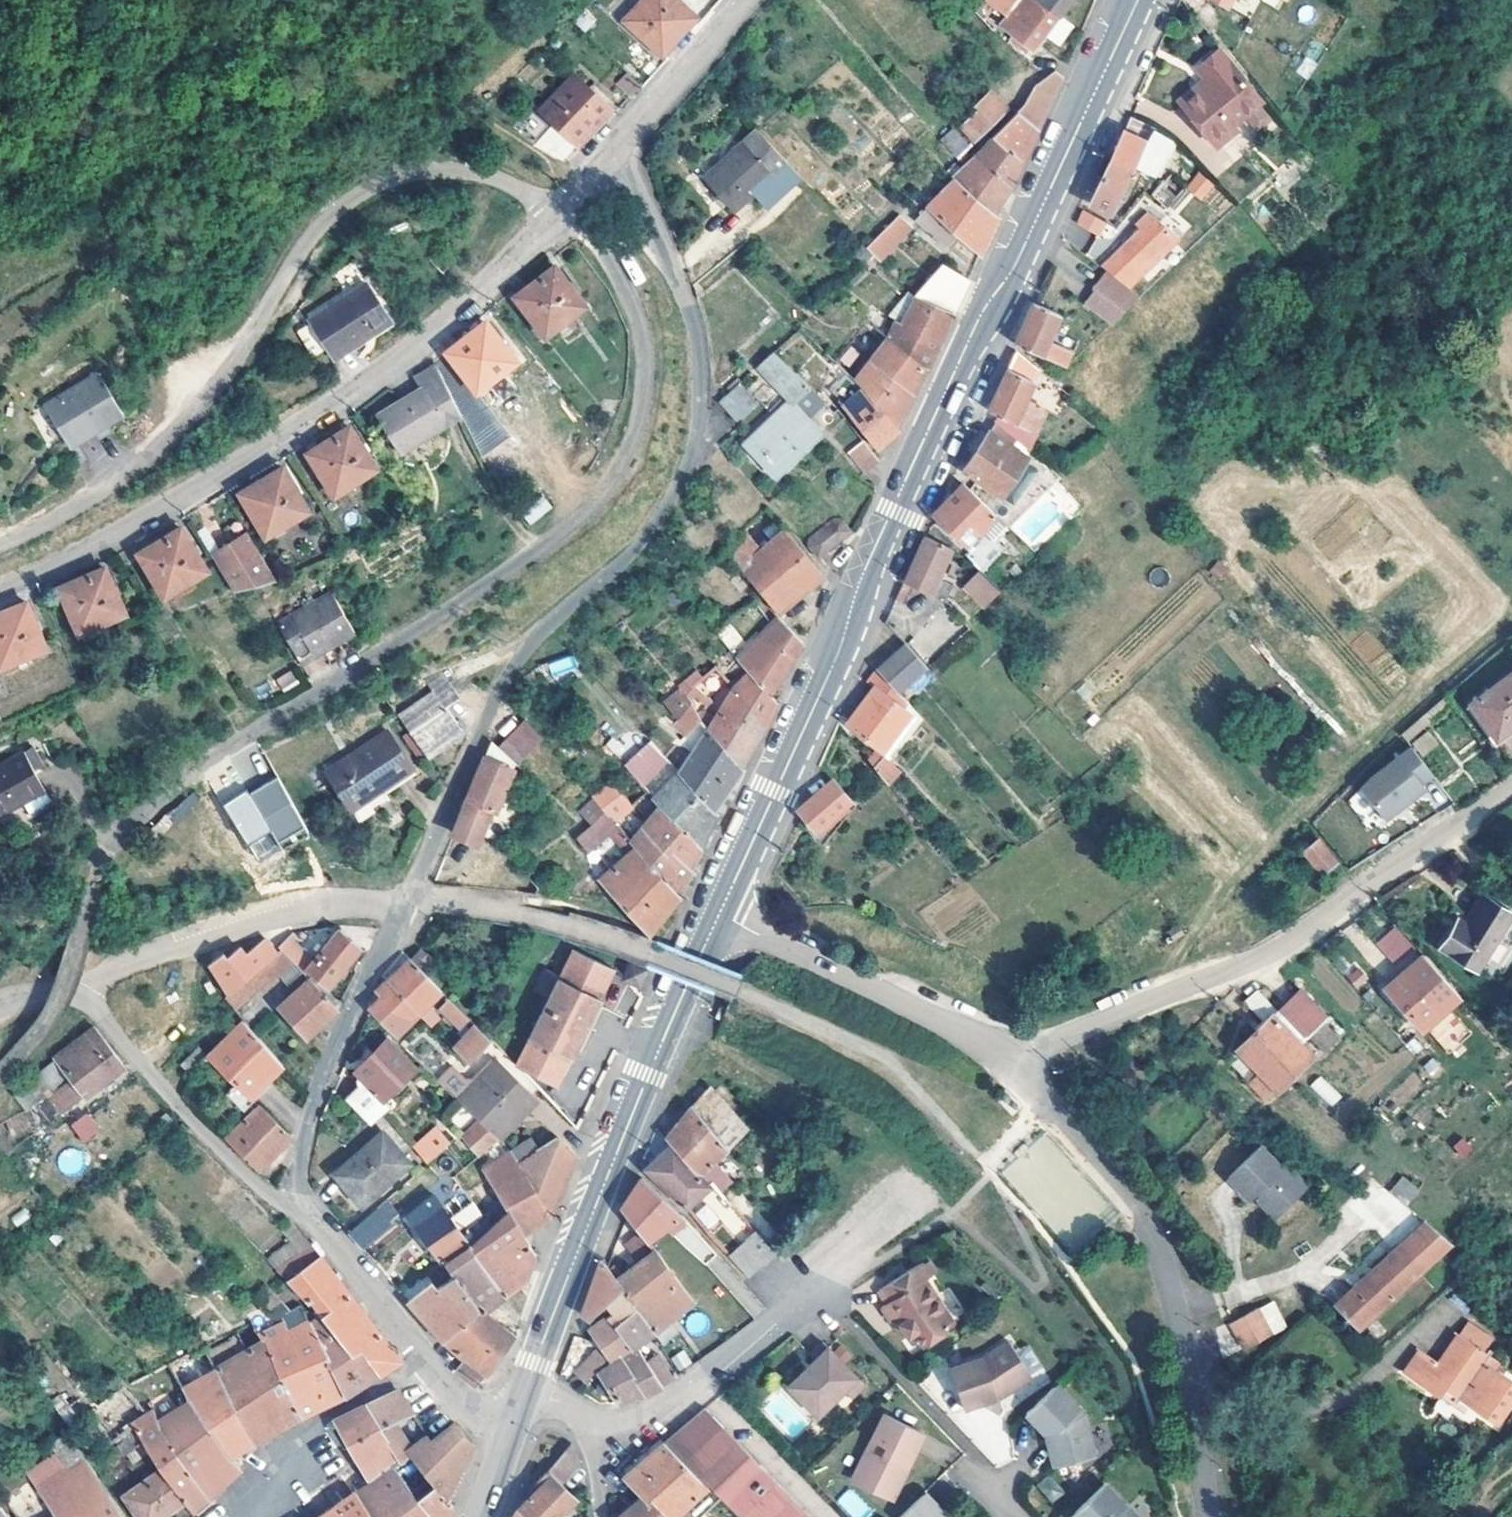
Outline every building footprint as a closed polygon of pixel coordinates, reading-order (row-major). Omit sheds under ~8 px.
[(675,0),(641,0),(623,18),(659,52),(674,36),(692,16),(675,0)] [(1059,13),(1041,0),(990,0),(987,4),(1007,19),(1002,24),(1013,33),(1009,39),(1025,51),(1030,46),(1032,48),(1035,45),(1043,34),(1058,45),(1073,24),(1059,13)] [(1059,13),(1069,0),(1041,0),(1059,13)] [(581,12),(571,22),(582,32),(591,22),(581,12)] [(999,30),(985,19),(980,26),(994,36),(999,30)] [(1175,100),(1196,123),(1239,74),(1215,44),(1191,63),(1203,78),(1175,100)] [(1005,146),(1021,161),(1034,133),(1059,76),(1054,69),(1037,85),(1016,103),(996,124),(990,129),(993,132),(1005,146)] [(609,107),(573,72),(540,107),(553,120),(534,140),(560,158),(593,124),(609,107)] [(1239,74),(1196,123),(1208,137),(1257,96),(1239,74)] [(972,101),(976,105),(990,119),(1006,102),(988,84),(972,101)] [(990,119),(976,105),(959,123),(973,136),(990,119)] [(1128,116),(1121,131),(1143,141),(1145,139),(1151,126),(1128,116)] [(958,129),(955,127),(943,138),(957,151),(969,140),(966,136),(968,134),(960,127),(958,129)] [(782,161),(750,130),(699,183),(729,214),(782,161)] [(1155,144),(1145,139),(1143,141),(1121,131),(1116,141),(1109,157),(1132,167),(1130,171),(1135,173),(1138,168),(1153,175),(1162,156),(1151,151),(1155,144)] [(1017,168),(1021,161),(1005,146),(993,132),(980,145),(975,150),(1008,186),(1017,168)] [(999,199),(1008,186),(975,150),(952,174),(954,175),(960,181),(991,210),(996,203),(999,199)] [(1132,167),(1109,157),(1099,180),(1089,203),(1110,213),(1114,205),(1117,198),(1130,171),(1132,167)] [(1208,203),(1218,185),(1195,172),(1185,191),(1208,203)] [(1184,184),(1171,173),(1159,187),(1151,195),(1165,206),(1184,184)] [(960,181),(954,175),(943,187),(941,185),(914,217),(946,245),(957,230),(979,249),(988,231),(997,213),(991,210),(960,181)] [(908,221),(896,210),(885,222),(863,243),(871,250),(875,255),(908,221)] [(1105,222),(1082,210),(1075,223),(1098,235),(1105,222)] [(1104,268),(1127,286),(1179,238),(1149,213),(1134,224),(1139,229),(1100,265),(1104,268)] [(869,260),(865,256),(861,261),(865,265),(869,260)] [(932,301),(950,309),(966,277),(940,263),(913,292),(932,301)] [(556,271),(552,266),(525,288),(514,296),(544,335),(582,305),(570,291),(556,271)] [(575,286),(560,267),(556,271),(570,291),(575,286)] [(1127,286),(1104,268),(1090,286),(1093,288),(1083,300),(1110,323),(1134,292),(1127,286)] [(391,319),(365,281),(309,318),(332,356),(391,319)] [(838,285),(833,281),(828,286),(833,290),(835,288),(838,285)] [(892,320),(885,336),(905,351),(925,366),(934,346),(950,309),(932,301),(913,292),(910,297),(899,322),(892,320)] [(1059,313),(1032,301),(1013,340),(1016,342),(1066,365),(1077,341),(1053,329),(1059,313)] [(505,340),(490,321),(486,325),(501,345),(505,340)] [(486,325),(483,322),(466,335),(444,352),(474,390),(513,360),(501,345),(486,325)] [(905,351),(885,336),(870,322),(853,347),(866,357),(912,390),(925,366),(905,351)] [(849,377),(894,424),(909,396),(912,390),(866,357),(853,347),(840,357),(853,372),(849,377)] [(775,390),(777,393),(797,376),(773,350),(756,363),(777,388),(775,390)] [(1068,394),(1015,350),(1007,366),(1034,380),(1032,385),(1057,406),(1068,394)] [(1034,380),(1007,366),(998,384),(987,408),(997,412),(1034,430),(1045,408),(1026,399),(1032,385),(1034,380)] [(460,414),(436,368),(418,377),(417,380),(416,382),(420,389),(374,416),(395,452),(460,414)] [(897,426),(894,424),(849,377),(843,372),(837,379),(834,376),(823,389),(839,404),(837,407),(875,446),(878,443),(897,426)] [(120,415),(95,373),(61,394),(65,400),(45,411),(67,446),(120,415)] [(820,403),(797,376),(777,393),(785,401),(743,446),(772,477),(817,434),(803,419),(820,403)] [(754,400),(737,381),(717,398),(734,417),(754,400)] [(65,400),(61,394),(41,405),(45,411),(65,400)] [(997,412),(994,419),(1015,436),(1026,445),(1034,430),(997,412)] [(1015,436),(994,419),(976,447),(963,467),(1001,493),(1026,454),(1010,444),(1015,436)] [(349,431),(346,426),(328,438),(306,453),(331,495),(373,469),(362,451),(349,431)] [(366,448),(353,428),(349,431),(362,451),(366,448)] [(876,458),(860,440),(846,452),(862,470),(876,458)] [(283,471),(280,467),(261,478),(238,492),(264,534),(306,509),(295,492),(283,471)] [(301,488),(289,467),(283,471),(295,492),(301,488)] [(1059,478),(1054,472),(1048,477),(1053,483),(1055,481),(1059,478)] [(995,514),(960,481),(944,498),(930,512),(964,546),(995,514)] [(530,525),(553,508),(543,494),(520,512),(530,525)] [(840,517),(830,515),(808,535),(807,545),(815,554),(848,527),(840,517)] [(759,548),(741,526),(721,545),(762,594),(777,611),(809,584),(823,573),(784,527),(759,548)] [(180,531),(178,528),(164,536),(138,552),(161,594),(204,569),(194,554),(180,531)] [(200,551),(187,528),(180,531),(194,554),(200,551)] [(277,579),(248,531),(211,552),(234,589),(256,584),(277,579)] [(952,549),(924,534),(912,558),(893,593),(903,598),(910,584),(944,601),(953,586),(937,579),(952,549)] [(120,592),(109,565),(103,567),(114,594),(120,592)] [(114,594),(103,567),(87,573),(59,586),(76,630),(121,611),(114,594)] [(977,568),(960,584),(980,605),(998,589),(977,568)] [(338,601),(332,592),(275,622),(284,639),(293,656),(318,643),(321,649),(354,631),(338,601)] [(41,624),(30,598),(24,600),(36,627),(41,624)] [(24,600),(4,609),(0,611),(0,662),(43,644),(36,627),(24,600)] [(738,658),(740,660),(769,692),(777,679),(802,639),(778,615),(738,658)] [(717,634),(730,649),(742,639),(730,624),(717,634)] [(876,668),(891,685),(895,689),(923,664),(921,661),(904,642),(876,668)] [(321,649),(318,643),(293,656),(297,663),(321,649)] [(548,663),(553,677),(577,669),(572,655),(548,663)] [(735,688),(766,721),(769,715),(776,700),(769,692),(740,660),(731,673),(741,683),(735,688)] [(751,746),(766,721),(735,688),(712,717),(705,709),(710,704),(708,701),(729,683),(715,666),(713,667),(692,685),(689,681),(681,687),(691,701),(716,736),(728,748),(741,763),(751,746)] [(884,693),(891,685),(876,668),(868,679),(874,685),(847,720),(883,747),(909,712),(884,693)] [(1470,701),(1496,739),(1511,728),(1511,671),(1470,701)] [(460,695),(443,672),(427,683),(436,694),(398,714),(426,757),(463,732),(446,705),(460,695)] [(693,752),(682,770),(715,805),(733,779),(738,772),(743,766),(741,763),(728,748),(716,736),(691,701),(672,722),(685,733),(679,740),(693,752)] [(523,720),(495,744),(514,762),(541,740),(523,720)] [(383,732),(350,754),(322,772),(356,819),(378,804),(387,799),(383,793),(379,787),(408,768),(383,732)] [(473,777),(452,828),(477,839),(489,806),(494,808),(514,762),(495,744),(489,739),(473,777)] [(670,758),(652,739),(641,747),(646,752),(635,763),(648,778),(670,758)] [(1431,773),(1410,743),(1369,773),(1361,783),(1383,814),(1401,801),(1402,802),(1424,787),(1419,781),(1431,773)] [(31,744),(0,762),(0,811),(21,800),(27,811),(49,799),(32,769),(42,764),(31,744)] [(879,761),(873,753),(867,757),(886,782),(899,772),(886,756),(879,761)] [(653,793),(675,771),(667,764),(646,786),(653,793)] [(412,774),(408,768),(379,787),(383,793),(412,774)] [(654,794),(663,804),(701,844),(705,834),(717,808),(715,805),(682,770),(681,769),(654,794)] [(849,797),(831,777),(798,807),(814,826),(849,797)] [(249,795),(279,844),(307,828),(278,778),(249,795)] [(594,799),(614,821),(632,804),(612,783),(594,799)] [(1358,791),(1347,800),(1361,818),(1372,809),(1358,791)] [(662,912),(679,891),(632,841),(614,821),(594,799),(581,811),(589,819),(574,834),(584,847),(606,828),(625,851),(597,877),(617,898),(647,931),(662,912)] [(679,891),(691,866),(701,844),(663,804),(632,841),(679,891)] [(311,834),(307,828),(279,844),(283,850),(311,834)] [(1335,862),(1317,838),(1302,849),(1320,873),(1335,862)] [(533,872),(529,867),(525,871),(529,876),(533,872)] [(1484,900),(1467,927),(1458,922),(1441,950),(1478,973),(1511,919),(1511,918),(1484,900)] [(1392,964),(1413,946),(1395,925),(1374,943),(1392,964)] [(280,948),(300,969),(305,973),(308,970),(325,985),(358,945),(339,928),(313,960),(291,941),(296,936),(292,932),(278,947),(280,948)] [(280,948),(278,947),(267,936),(249,951),(243,944),(231,954),(227,949),(206,965),(225,993),(252,970),(280,948)] [(286,983),(300,969),(280,948),(252,970),(225,993),(222,995),(234,1009),(278,975),(286,983)] [(612,967),(573,948),(559,974),(545,967),(534,989),(549,997),(517,1062),(557,1081),(570,1053),(572,1053),(574,1050),(600,996),(598,996),(612,967)] [(1458,995),(1422,954),(1384,985),(1420,1027),(1458,995)] [(491,1037),(407,956),(375,989),(380,996),(369,1005),(367,1012),(399,1041),(424,1017),(468,1060),(491,1037)] [(335,1007),(308,978),(277,1005),(305,1035),(335,1007)] [(1302,986),(1277,1010),(1303,1038),(1305,1039),(1330,1016),(1302,986)] [(1276,1010),(1257,990),(1245,1001),(1264,1021),(1276,1010)] [(277,1058),(243,1019),(206,1051),(233,1077),(247,1091),(264,1078),(267,1075),(262,1070),(277,1058)] [(1311,1057),(1276,1021),(1259,1035),(1255,1031),(1236,1047),(1259,1072),(1248,1083),(1266,1100),(1311,1057)] [(104,1037),(94,1025),(55,1055),(57,1058),(47,1066),(77,1101),(123,1063),(104,1037)] [(415,1067),(386,1037),(353,1066),(361,1077),(344,1093),(368,1120),(380,1109),(382,1110),(389,1104),(382,1095),(415,1067)] [(206,1054),(195,1043),(178,1061),(190,1072),(206,1054)] [(438,1077),(479,1116),(499,1136),(517,1118),(512,1113),(516,1109),(533,1091),(498,1057),(494,1061),(490,1057),(473,1075),(465,1075),(451,1063),(438,1077)] [(281,1063),(277,1058),(262,1070),(267,1075),(281,1063)] [(77,1101),(47,1066),(38,1073),(53,1091),(68,1109),(77,1101)] [(53,1091),(38,1073),(13,1093),(28,1111),(53,1091)] [(1319,1075),(1309,1085),(1331,1106),(1341,1096),(1319,1075)] [(250,1094),(247,1091),(233,1077),(222,1088),(238,1104),(250,1094)] [(264,1078),(247,1091),(250,1094),(267,1080),(264,1078)] [(671,1142),(711,1182),(720,1191),(730,1182),(711,1161),(740,1132),(706,1089),(688,1106),(671,1127),(664,1135),(671,1142)] [(538,1096),(533,1091),(516,1109),(512,1113),(517,1118),(538,1096)] [(456,1130),(471,1120),(458,1099),(443,1109),(456,1130)] [(290,1135),(258,1102),(225,1136),(223,1137),(256,1169),(290,1135)] [(91,1113),(71,1121),(79,1141),(98,1133),(91,1113)] [(499,1136),(479,1116),(460,1133),(480,1153),(499,1136)] [(450,1139),(436,1125),(414,1143),(426,1159),(450,1139)] [(408,1159),(383,1129),(334,1171),(360,1201),(408,1159)] [(538,1148),(516,1161),(550,1215),(576,1154),(556,1136),(538,1148)] [(531,1137),(510,1150),(516,1161),(538,1148),(531,1137)] [(685,1206),(711,1182),(671,1142),(644,1166),(685,1206)] [(1268,1216),(1286,1201),(1301,1187),(1281,1163),(1277,1166),(1256,1143),(1240,1158),(1223,1174),(1243,1197),(1247,1193),(1250,1191),(1257,1199),(1254,1201),(1268,1216)] [(64,1174),(84,1166),(77,1147),(56,1155),(64,1174)] [(516,1161),(510,1150),(488,1165),(492,1171),(486,1175),(508,1209),(523,1231),(530,1227),(550,1215),(516,1161)] [(486,1175),(492,1171),(488,1165),(483,1168),(486,1175)] [(1407,1205),(1420,1189),(1402,1175),(1389,1191),(1407,1205)] [(667,1204),(640,1176),(636,1182),(620,1206),(646,1239),(664,1227),(670,1222),(689,1242),(697,1233),(667,1204)] [(1257,1199),(1250,1191),(1247,1193),(1254,1201),(1257,1199)] [(443,1260),(468,1239),(492,1221),(473,1198),(452,1215),(433,1193),(407,1211),(443,1260)] [(397,1211),(385,1196),(347,1228),(360,1242),(397,1211)] [(543,1264),(523,1231),(508,1209),(492,1221),(468,1239),(504,1291),(522,1278),(543,1264)] [(1427,1220),(1412,1234),(1336,1303),(1358,1327),(1434,1258),(1450,1243),(1431,1224),(1427,1220)] [(309,1241),(298,1228),(265,1256),(275,1266),(309,1241)] [(773,1251),(754,1230),(729,1254),(749,1275),(773,1251)] [(499,1295),(504,1291),(468,1239),(443,1260),(441,1261),(450,1272),(477,1303),(482,1308),(491,1301),(499,1295)] [(312,1302),(322,1315),(333,1329),(350,1352),(360,1346),(378,1370),(400,1357),(361,1306),(334,1271),(324,1259),(309,1241),(275,1266),(309,1303),(312,1302)] [(633,1308),(649,1333),(691,1299),(652,1249),(614,1277),(618,1284),(633,1308)] [(610,1293),(618,1284),(614,1277),(601,1257),(581,1313),(585,1316),(589,1318),(601,1304),(605,1298),(610,1293)] [(1471,1263),(1466,1258),(1461,1263),(1466,1268),(1471,1263)] [(932,1273),(924,1262),(919,1266),(917,1263),(876,1290),(884,1303),(878,1307),(887,1321),(899,1313),(904,1320),(898,1325),(907,1337),(912,1333),(922,1347),(942,1334),(941,1332),(952,1325),(922,1280),(932,1273)] [(442,1338),(477,1303),(450,1272),(436,1283),(430,1276),(406,1297),(423,1316),(442,1338)] [(279,1313),(286,1310),(261,1284),(251,1293),(272,1317),(279,1313)] [(633,1308),(618,1284),(610,1293),(605,1298),(612,1307),(607,1311),(633,1346),(645,1361),(651,1357),(639,1340),(649,1333),(633,1308)] [(320,1406),(344,1392),(326,1357),(308,1322),(298,1303),(286,1310),(279,1313),(285,1324),(281,1327),(305,1373),(320,1406)] [(488,1312),(482,1308),(477,1303),(442,1338),(457,1352),(461,1356),(485,1370),(512,1333),(488,1312)] [(1232,1316),(1233,1319),(1245,1345),(1272,1331),(1268,1320),(1259,1304),(1232,1316)] [(608,1354),(605,1358),(599,1364),(602,1367),(599,1371),(619,1400),(637,1394),(645,1391),(621,1355),(633,1346),(607,1311),(588,1327),(592,1333),(608,1354)] [(361,1381),(378,1370),(360,1346),(350,1352),(333,1329),(322,1315),(308,1322),(326,1357),(344,1392),(361,1381)] [(305,1373),(281,1327),(280,1328),(276,1321),(254,1332),(259,1340),(285,1389),(299,1416),(308,1411),(320,1406),(305,1373)] [(1455,1333),(1434,1362),(1417,1350),(1401,1372),(1436,1396),(1442,1390),(1494,1424),(1511,1399),(1511,1383),(1494,1370),(1478,1359),(1483,1352),(1492,1340),(1468,1324),(1459,1336),(1455,1333)] [(205,1349),(213,1364),(228,1393),(253,1439),(275,1428),(299,1416),(285,1389),(259,1340),(235,1354),(226,1338),(205,1349)] [(1033,1375),(1008,1340),(985,1360),(952,1365),(965,1406),(1005,1398),(1033,1375)] [(864,1384),(823,1341),(809,1353),(814,1359),(789,1384),(816,1414),(843,1390),(850,1397),(864,1384)] [(655,1353),(651,1357),(645,1361),(633,1346),(621,1355),(645,1391),(658,1385),(673,1375),(655,1353)] [(213,1364),(205,1349),(185,1360),(195,1375),(213,1364)] [(599,1364),(605,1358),(595,1350),(572,1374),(581,1382),(599,1364)] [(1499,1363),(1483,1352),(1478,1359),(1494,1370),(1499,1363)] [(169,1361),(173,1367),(185,1360),(181,1353),(169,1361)] [(485,1370),(461,1356),(454,1369),(476,1384),(485,1370)] [(133,1369),(125,1359),(112,1369),(121,1379),(122,1380),(133,1369)] [(145,1404),(182,1382),(173,1367),(169,1361),(148,1373),(127,1385),(126,1386),(145,1404)] [(228,1393),(213,1364),(195,1375),(182,1382),(191,1396),(226,1453),(238,1447),(253,1439),(228,1393)] [(1083,1413),(1056,1383),(1025,1413),(1042,1433),(1050,1464),(1092,1456),(1083,1413)] [(351,1451),(367,1480),(388,1462),(404,1448),(410,1443),(394,1421),(412,1412),(396,1388),(370,1399),(333,1417),(351,1451)] [(208,1495),(157,1417),(152,1410),(145,1414),(121,1391),(89,1410),(84,1413),(85,1415),(107,1442),(129,1426),(160,1467),(183,1497),(192,1509),(200,1502),(208,1495)] [(61,1402),(57,1396),(51,1400),(55,1406),(61,1402)] [(239,1465),(226,1453),(191,1396),(157,1417),(208,1495),(224,1480),(239,1465)] [(921,1432),(881,1412),(850,1478),(892,1498),(908,1466),(905,1464),(921,1432)] [(425,1431),(410,1443),(404,1448),(424,1471),(444,1495),(456,1473),(472,1444),(452,1421),(431,1438),(425,1431)] [(683,1462),(703,1484),(705,1482),(745,1516),(810,1516),(783,1489),(722,1425),(683,1462)] [(705,1482),(703,1484),(683,1462),(664,1440),(641,1459),(621,1476),(641,1495),(661,1516),(745,1516),(705,1482)] [(527,1516),(557,1516),(574,1496),(569,1491),(559,1483),(579,1461),(576,1455),(570,1441),(554,1458),(531,1485),(535,1489),(517,1509),(527,1516)] [(51,1512),(55,1516),(127,1516),(107,1491),(81,1456),(79,1458),(58,1473),(74,1496),(51,1512)] [(354,1489),(371,1515),(391,1499),(407,1485),(388,1462),(367,1480),(354,1489)] [(160,1467),(122,1494),(137,1516),(156,1516),(183,1497),(160,1467)] [(403,1516),(447,1516),(449,1510),(451,1503),(444,1495),(424,1471),(407,1485),(391,1499),(403,1516)] [(1049,1503),(1064,1494),(1051,1474),(1037,1483),(1049,1503)] [(51,1512),(30,1481),(29,1481),(11,1494),(24,1513),(17,1516),(55,1516),(51,1512)] [(1103,1482),(1069,1514),(1072,1516),(1138,1516),(1127,1505),(1126,1506),(1114,1494),(1108,1489),(1103,1482)] [(371,1515),(354,1489),(335,1503),(344,1516),(372,1516),(371,1515)] [(835,1504),(851,1516),(868,1516),(873,1511),(847,1489),(835,1504)] [(924,1491),(897,1516),(955,1516),(952,1514),(948,1516),(924,1491)] [(641,1495),(623,1511),(617,1516),(661,1516),(641,1495)] [(391,1499),(371,1515),(372,1516),(403,1516),(391,1499)] [(335,1503),(315,1516),(344,1516),(335,1503)] [(517,1509),(514,1514),(512,1516),(527,1516),(517,1509)] [(586,1509),(578,1516),(586,1516),(586,1509)]
